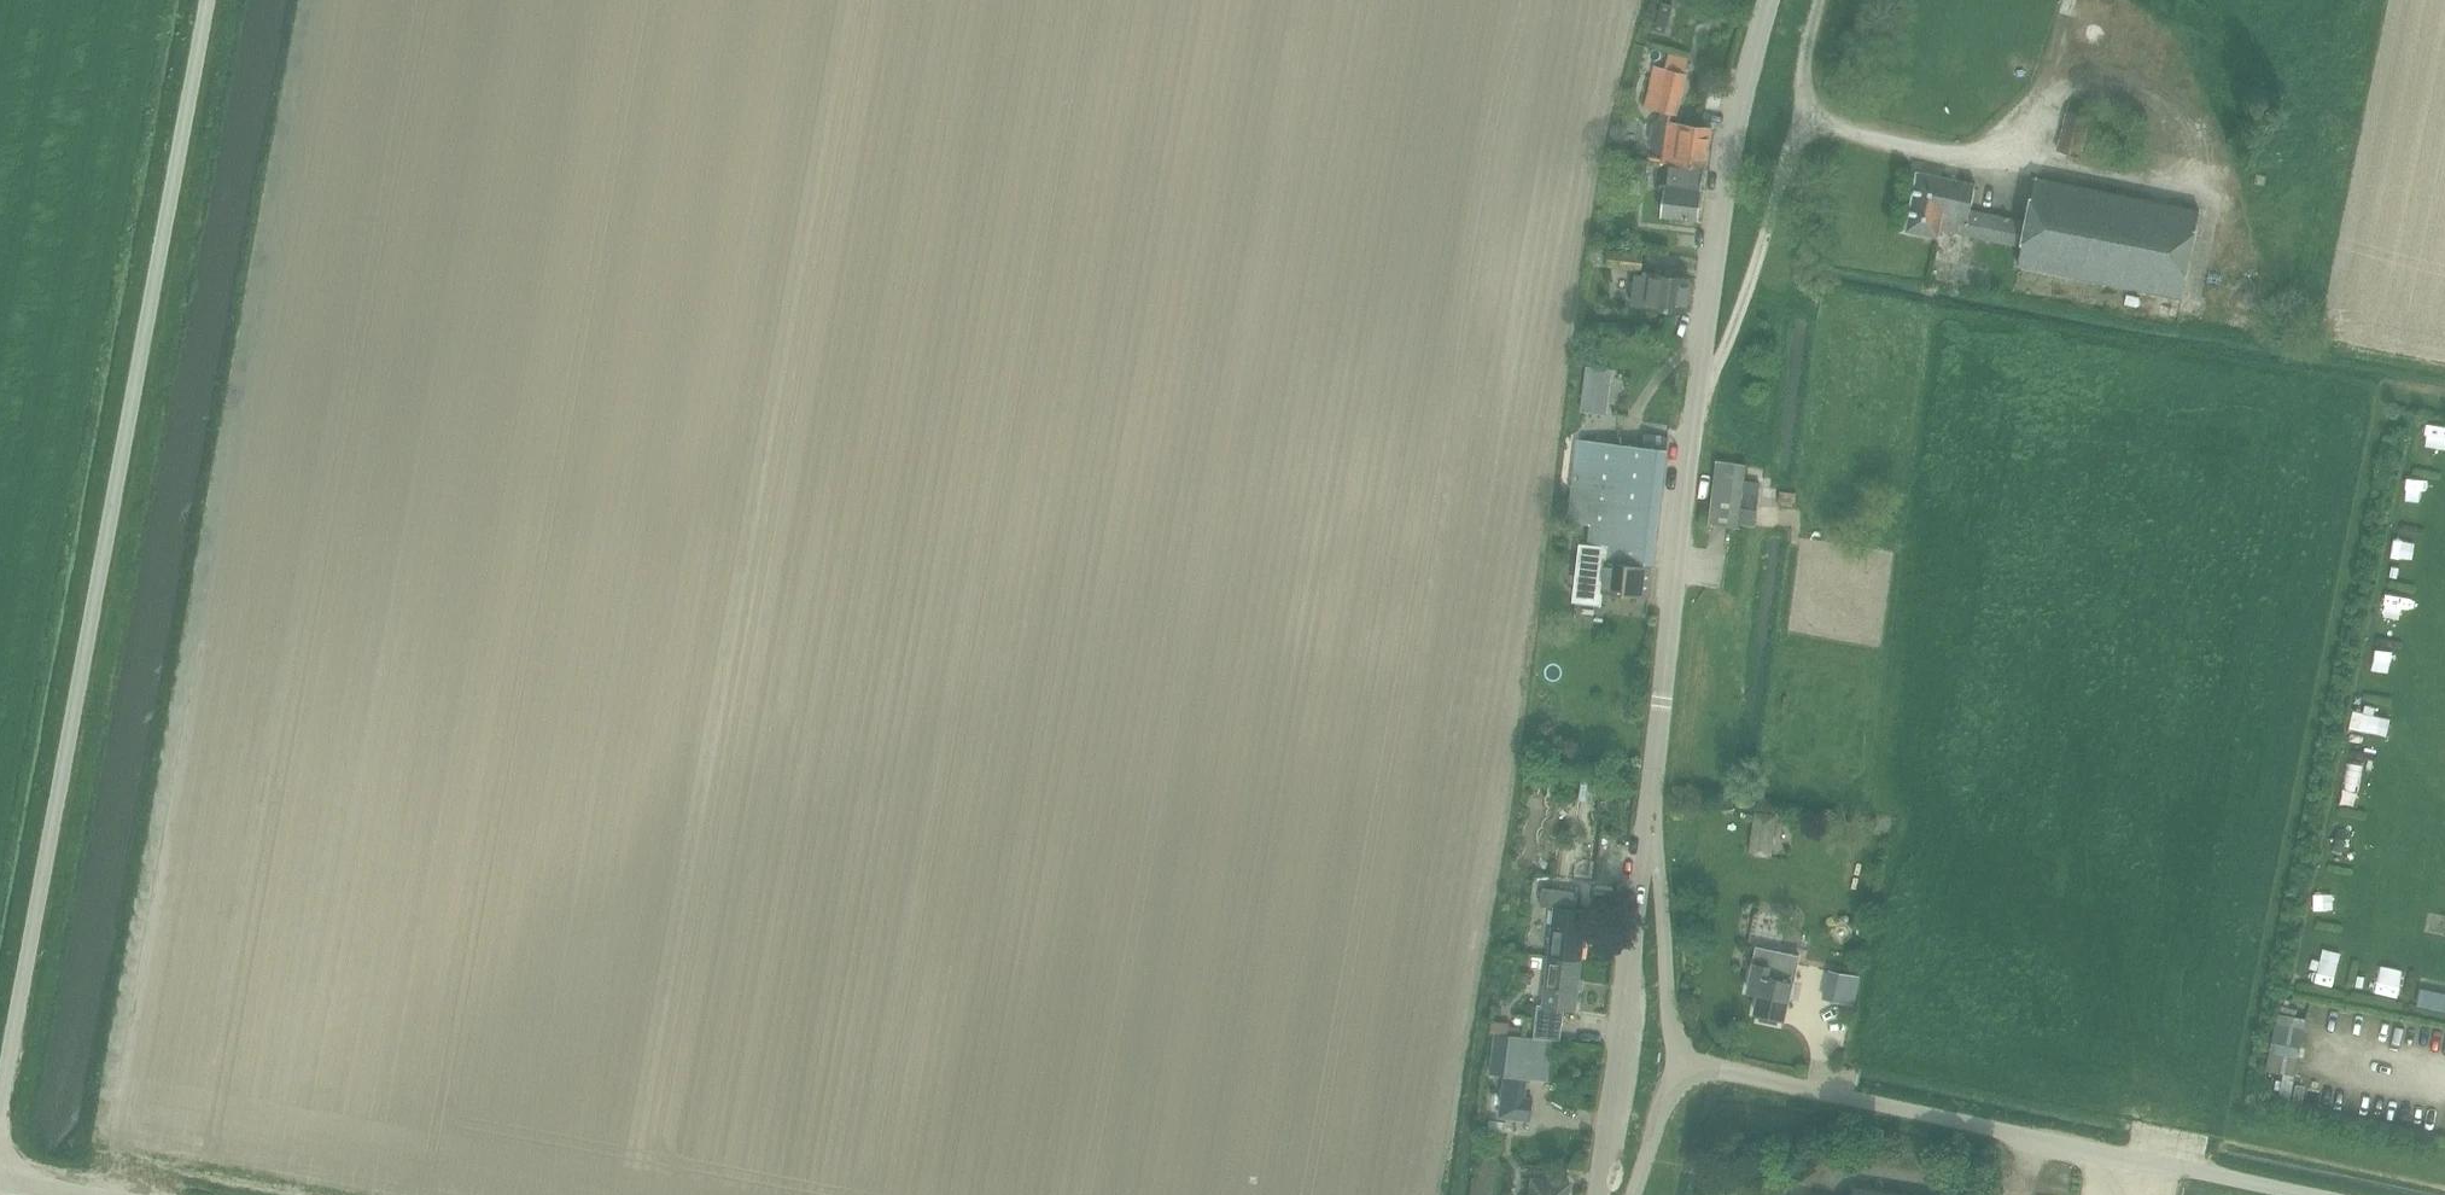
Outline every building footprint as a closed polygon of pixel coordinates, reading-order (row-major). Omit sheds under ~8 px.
[(1662,2),(1654,30),(1665,34),(1674,6),(1662,2)] [(1645,108),(1662,112),(1661,118),(1652,124),(1649,143),(1657,154),(1662,154),(1662,158),(1649,156),(1649,161),(1663,163),(1707,169),(1713,130),(1712,130),(1703,128),(1671,124),(1672,114),(1679,116),(1690,75),(1686,74),(1690,59),(1669,54),(1666,69),(1655,66),(1645,108)] [(2094,117),(2068,110),(2058,150),(2084,157),(2094,117)] [(1647,183),(1650,163),(1629,159),(1626,179),(1647,183)] [(1666,193),(1663,216),(1700,221),(1704,189),(1707,170),(1670,165),(1667,184),(1666,193)] [(2200,210),(2038,178),(2029,222),(1971,210),(1977,184),(1919,173),(1908,230),(1939,236),(1941,229),(2024,246),(2020,266),(2182,298),(2200,210)] [(1645,270),(1647,255),(1611,251),(1609,265),(1645,270)] [(1647,273),(1646,276),(1636,275),(1633,305),(1687,312),(1691,278),(1647,273)] [(1570,530),(1584,531),(1585,524),(1591,524),(1591,532),(1589,543),(1581,543),(1574,602),(1602,605),(1603,590),(1651,596),(1670,436),(1647,433),(1645,448),(1580,440),(1571,516),(1570,530)] [(1717,473),(1711,524),(1741,527),(1741,525),(1744,494),(1745,489),(1746,480),(1748,464),(1722,461),(1718,461),(1717,473)] [(1745,489),(1744,494),(1760,496),(1761,482),(1746,480),(1745,489)] [(1744,494),(1741,525),(1756,527),(1758,510),(1760,496),(1744,494)] [(1762,814),(1758,847),(1772,849),(1772,846),(1776,816),(1762,814)] [(1555,907),(1549,956),(1584,960),(1589,911),(1579,910),(1581,892),(1544,888),(1542,906),(1555,907)] [(1751,916),(1746,939),(1776,945),(1781,922),(1779,922),(1782,910),(1753,904),(1752,908),(1751,916)] [(1834,933),(1834,934),(1834,935),(1835,936),(1835,937),(1835,938),(1836,939),(1837,940),(1838,941),(1839,942),(1840,942),(1841,942),(1842,942),(1843,942),(1844,942),(1845,942),(1846,942),(1847,941),(1848,940),(1849,940),(1849,939),(1850,938),(1850,937),(1851,936),(1851,935),(1851,934),(1851,933),(1851,932),(1850,931),(1850,930),(1849,929),(1849,928),(1848,928),(1847,927),(1846,926),(1845,926),(1844,926),(1843,926),(1842,926),(1841,926),(1840,926),(1839,926),(1838,927),(1837,928),(1836,929),(1835,930),(1835,931),(1835,932),(1834,933)] [(1539,1005),(1535,1037),(1561,1039),(1564,1008),(1567,1009),(1578,1010),(1584,960),(1549,956),(1544,1006),(1539,1005)] [(1787,1019),(1797,972),(1755,964),(1750,992),(1760,994),(1757,1013),(1762,1014),(1761,1019),(1781,1023),(1782,1018),(1787,1019)] [(1830,966),(1823,996),(1854,1004),(1861,973),(1830,966)] [(2434,991),(2421,989),(2418,1004),(2431,1007),(2434,991)] [(2434,991),(2431,1007),(2444,1010),(2444,993),(2434,991)] [(1503,1096),(1500,1115),(1531,1119),(1534,1100),(1524,1099),(1519,1098),(1526,1037),(1510,1034),(1503,1096)] [(1572,1183),(1534,1179),(1532,1194),(1570,1194),(1572,1183)] [(1855,1186),(1854,1194),(1906,1194),(1855,1186)]
